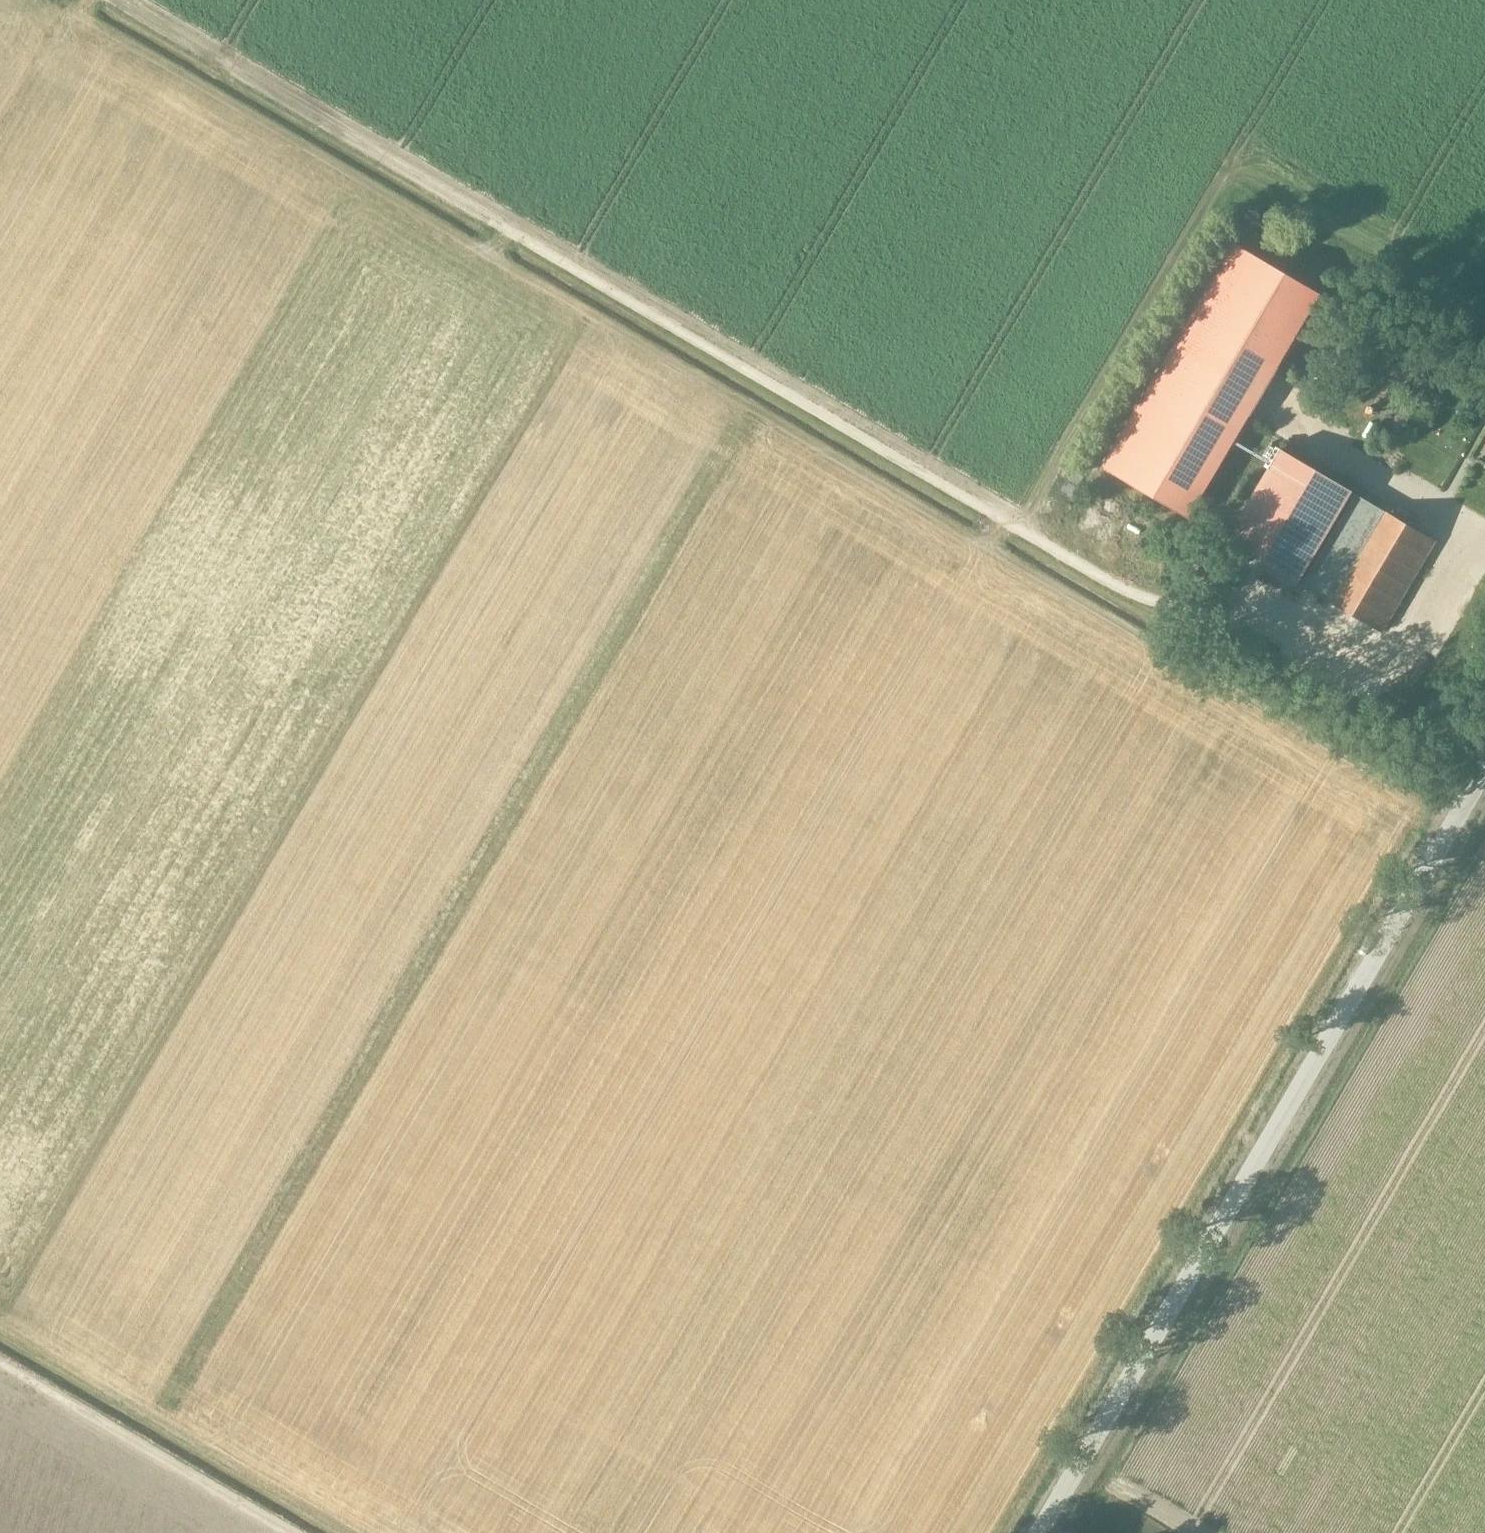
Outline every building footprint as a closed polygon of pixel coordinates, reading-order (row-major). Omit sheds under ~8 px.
[(1188,518),(1320,294),(1232,242),(1100,466),(1188,518)] [(1225,540),(1297,582),(1351,491),(1280,448),(1279,450),(1271,445),(1265,456),(1273,460),(1225,540)] [(1434,541),(1355,494),(1302,585),(1380,631),(1434,541)]
